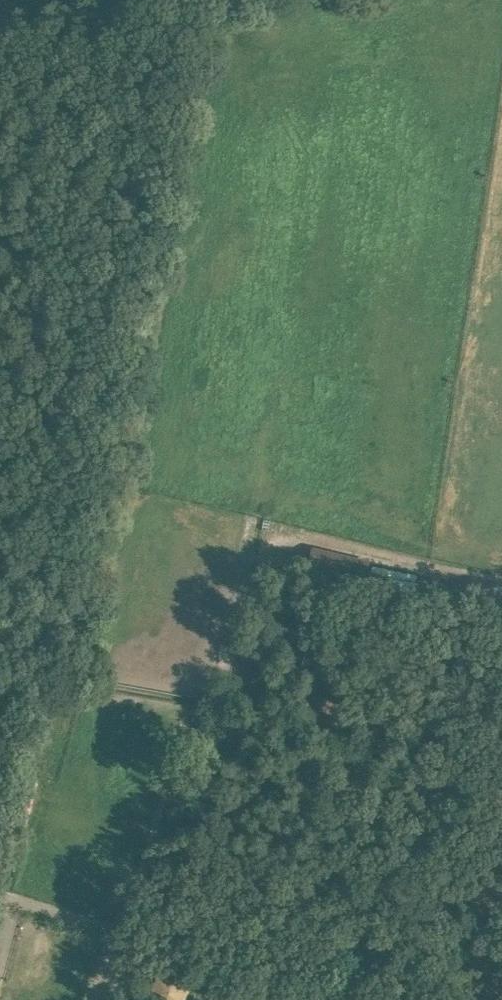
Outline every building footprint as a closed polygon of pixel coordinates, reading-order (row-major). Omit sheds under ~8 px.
[(170,983),(165,998),(170,999),(181,999),(185,988),(170,983)]
